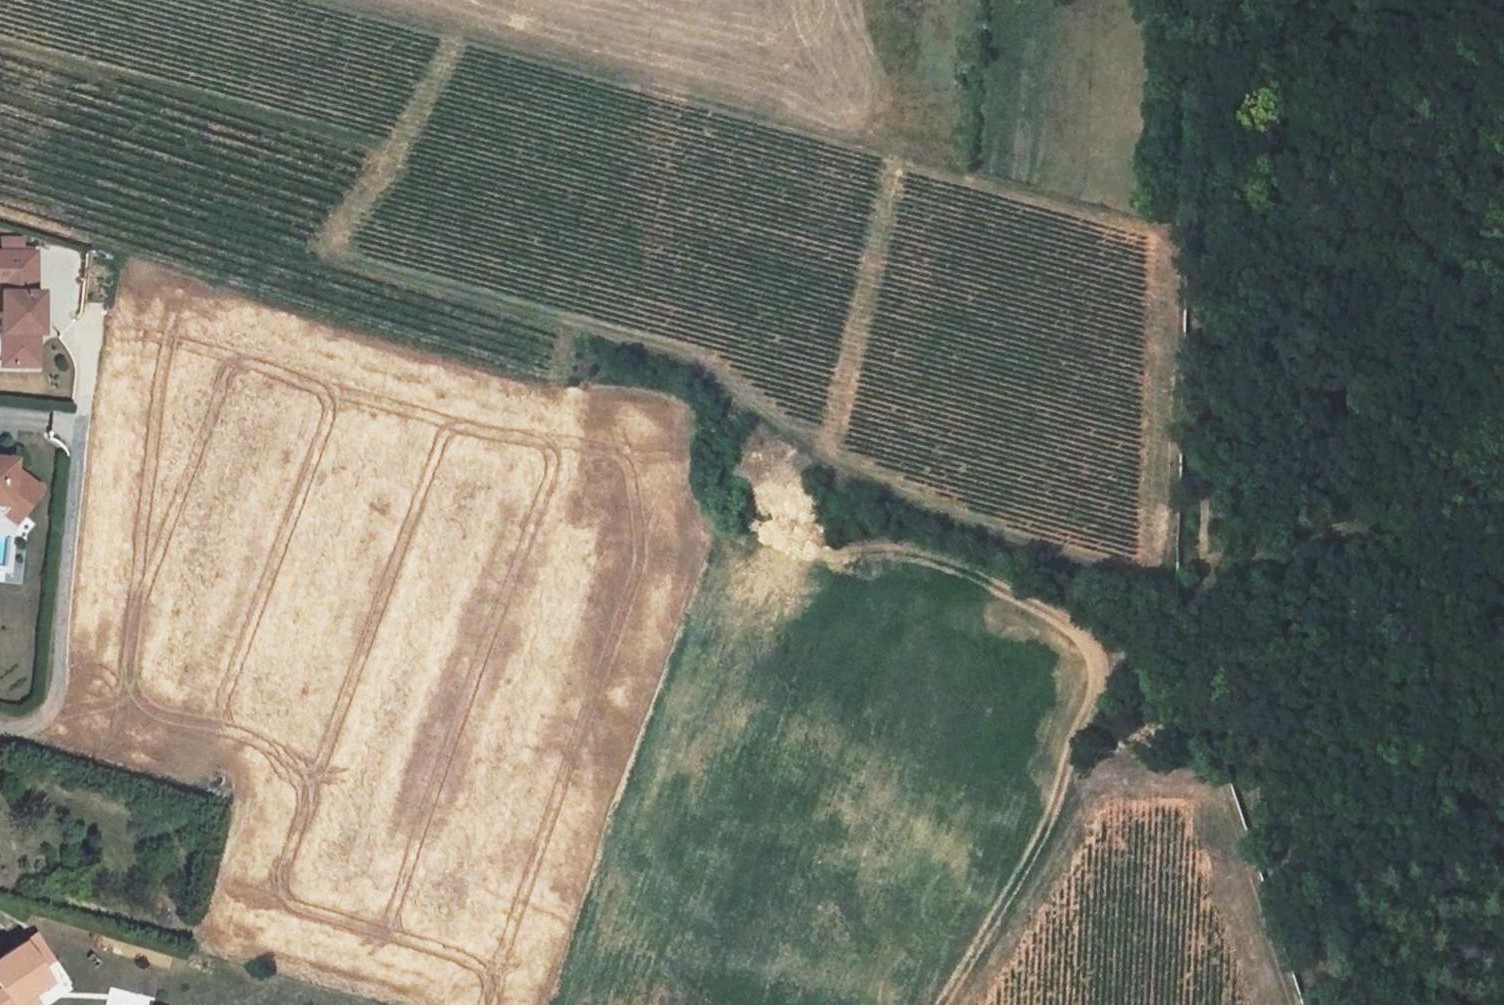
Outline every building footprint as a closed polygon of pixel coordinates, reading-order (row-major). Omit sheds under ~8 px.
[(1,333),(2,367),(33,366),(34,333),(38,332),(37,292),(31,292),(32,252),(22,252),(22,238),(0,238),(0,333),(1,333)] [(9,506),(21,515),(42,488),(14,467),(15,460),(0,458),(0,505),(9,506)] [(3,514),(15,523),(21,515),(9,506),(0,505),(0,513),(3,514)] [(28,996),(47,985),(37,970),(50,962),(34,937),(0,959),(0,1004),(14,1004),(28,996)] [(14,1004),(34,1004),(28,996),(14,1004)]
